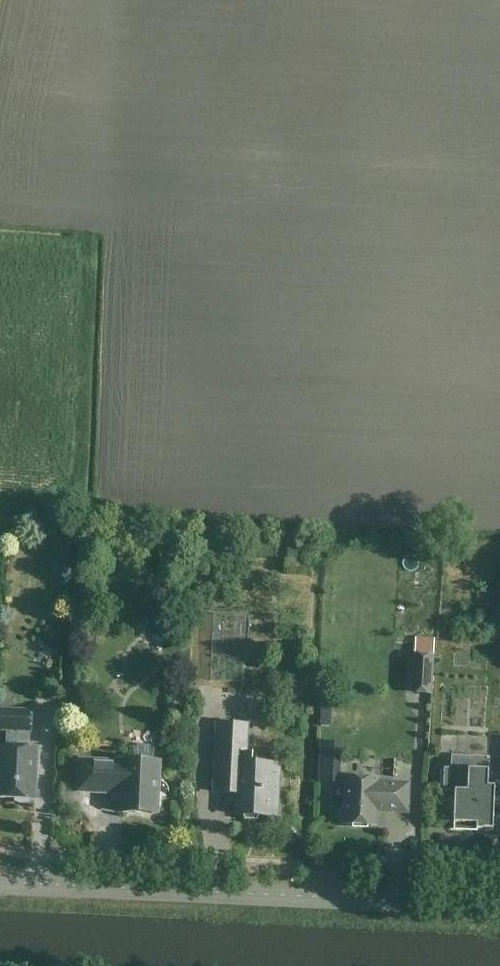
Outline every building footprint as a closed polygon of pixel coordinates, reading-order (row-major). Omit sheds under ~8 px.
[(414,654),(412,694),(432,695),(434,655),(414,654)] [(9,731),(9,747),(2,746),(0,779),(0,798),(17,799),(17,801),(21,803),(25,804),(30,802),(30,800),(35,800),(38,748),(29,748),(30,732),(32,732),(33,712),(0,710),(0,730),(9,731)] [(248,726),(218,724),(215,791),(233,792),(239,795),(238,815),(244,815),(245,820),(258,821),(260,816),(278,817),(280,766),(253,764),(253,756),(247,756),(248,726)] [(446,769),(445,792),(456,792),(455,824),(478,825),(478,830),(494,831),(496,788),(489,787),(490,758),(453,757),(452,769),(446,769)] [(123,794),(122,813),(157,815),(160,763),(125,761),(125,764),(81,762),(79,792),(123,794)] [(341,818),(345,821),(345,825),(377,826),(378,812),(408,814),(410,784),(379,783),(379,780),(347,779),(345,809),(341,811),(341,818)]
